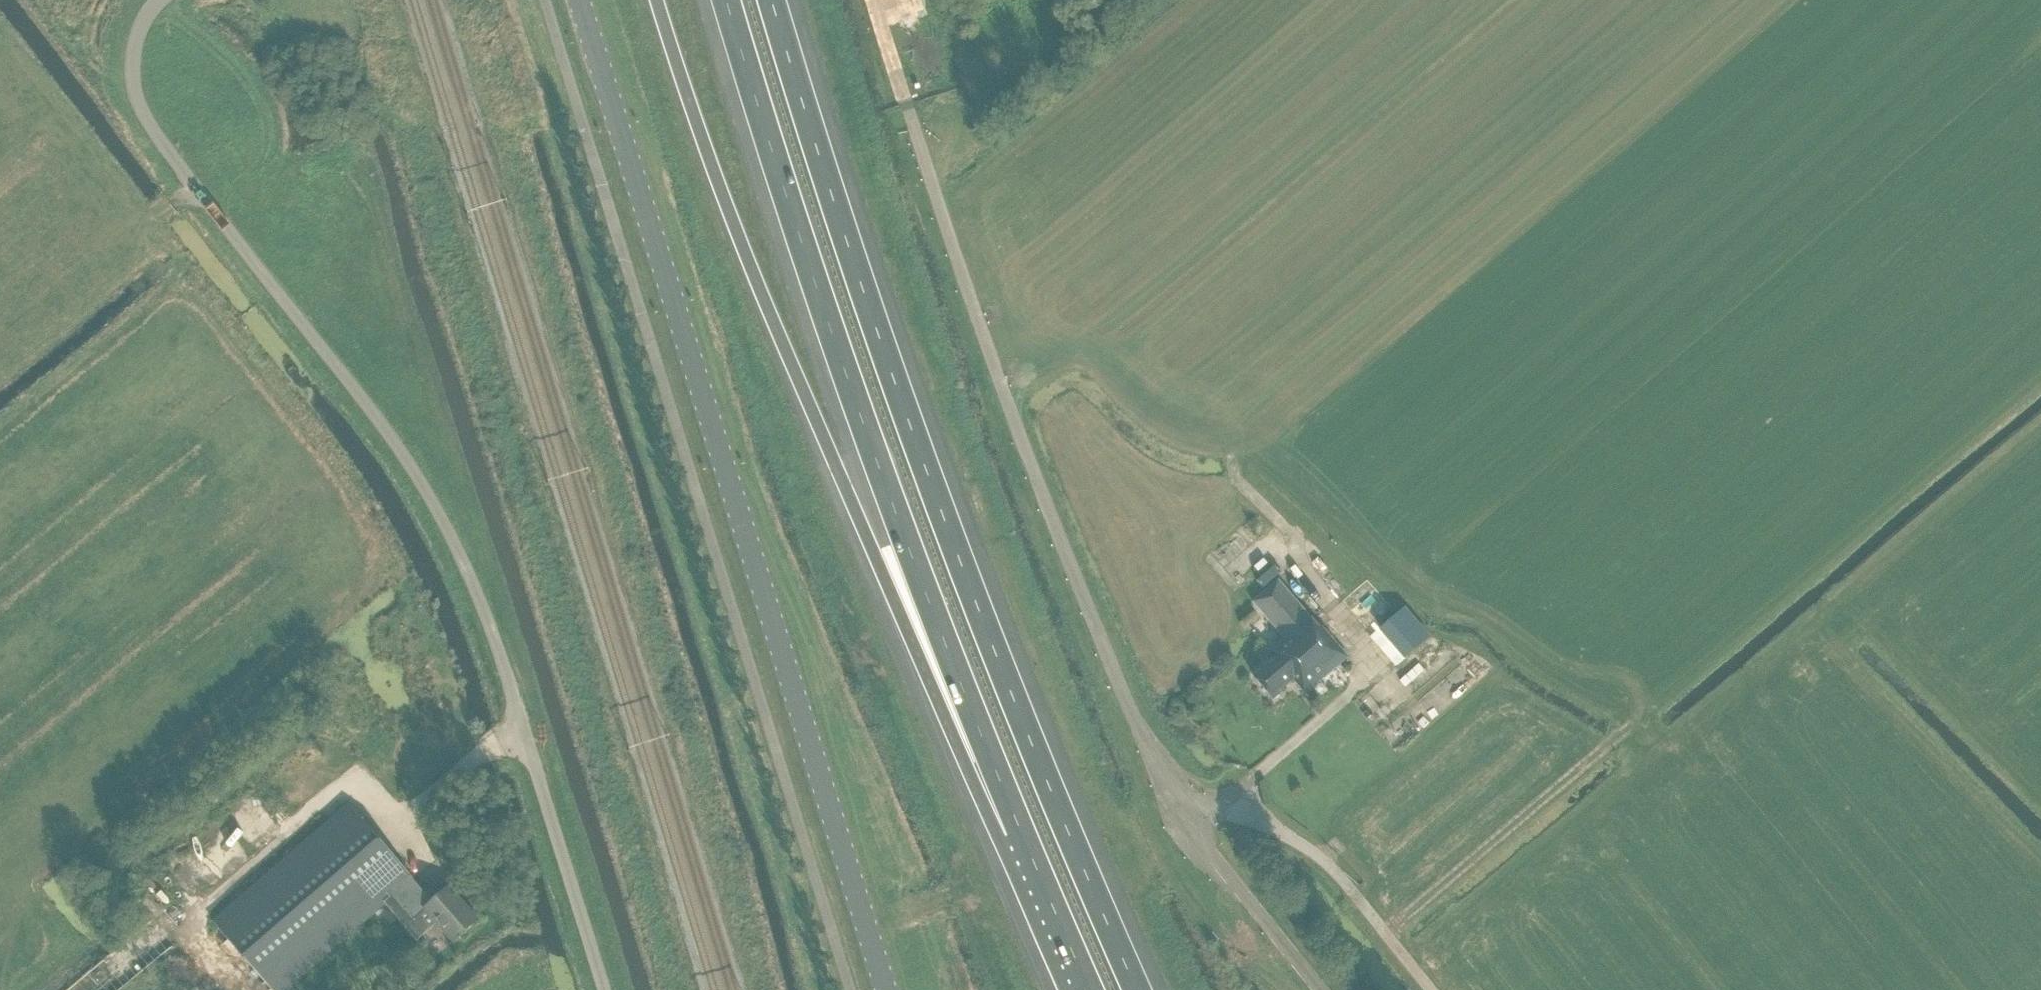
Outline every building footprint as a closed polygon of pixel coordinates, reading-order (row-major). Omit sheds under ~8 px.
[(1275,561),(1260,577),(1269,585),(1284,569),(1275,561)] [(1253,601),(1284,638),(1310,616),(1278,580),(1253,601)] [(1428,637),(1403,609),(1381,629),(1405,657),(1428,637)] [(1319,628),(1310,616),(1284,638),(1269,651),(1274,657),(1253,676),(1273,699),(1280,692),(1279,691),(1293,679),(1305,693),(1347,657),(1333,640),(1342,631),(1331,618),(1321,627),(1321,626),(1319,628)] [(391,898),(413,879),(414,878),(348,803),(212,921),(272,989),(285,989),(391,898)] [(413,879),(391,898),(411,921),(425,909),(453,941),(478,920),(449,887),(432,902),(413,879)]
